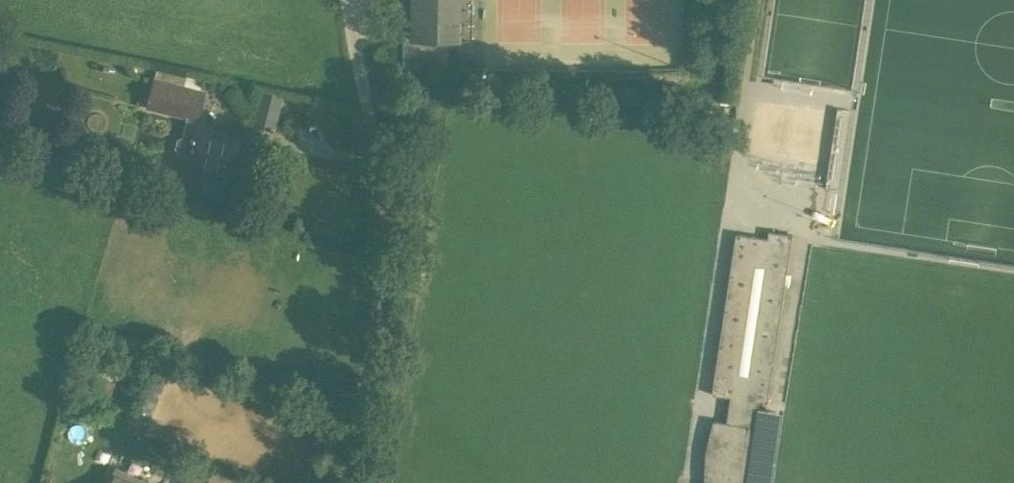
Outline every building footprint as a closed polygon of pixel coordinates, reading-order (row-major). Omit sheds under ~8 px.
[(461,43),(461,25),(461,0),(411,0),(411,24),(411,42),(461,43)] [(145,108),(196,121),(204,90),(152,77),(145,108)] [(271,93),(259,90),(251,122),(263,125),(271,93)] [(227,178),(224,177),(226,171),(227,172),(235,143),(209,136),(210,131),(195,127),(194,132),(191,131),(184,161),(216,169),(215,175),(197,171),(191,194),(221,201),(227,178)] [(782,412),(759,408),(760,401),(768,402),(793,234),(769,230),(768,237),(736,233),(712,394),(731,397),(727,422),(714,420),(707,451),(705,480),(722,482),(771,482),(782,412)] [(142,395),(156,401),(168,371),(154,366),(142,395)] [(154,469),(134,460),(127,473),(148,482),(154,469)] [(117,469),(110,482),(146,482),(117,469)]
